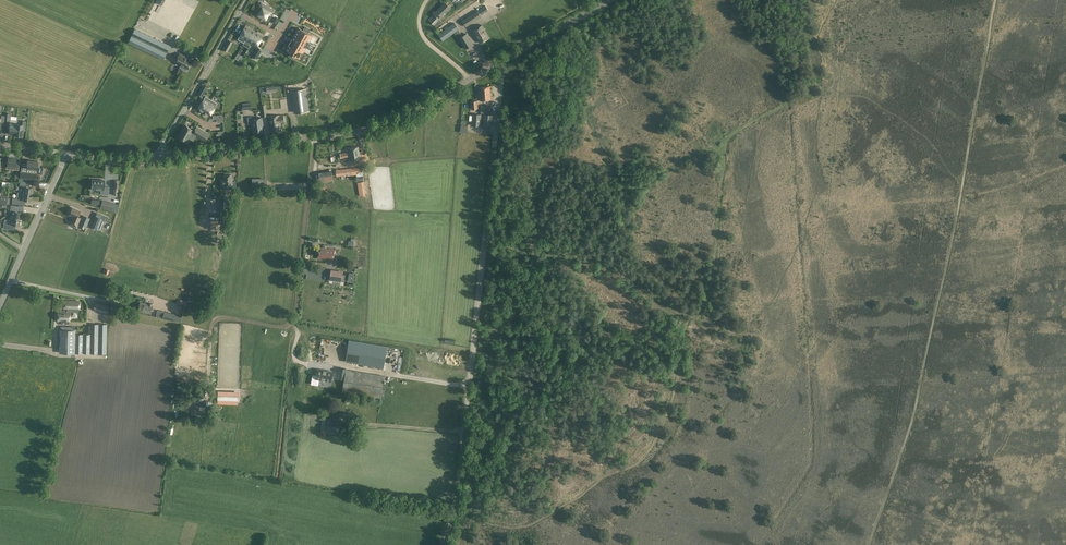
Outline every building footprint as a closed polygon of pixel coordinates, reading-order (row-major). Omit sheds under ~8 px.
[(439,19),(451,7),(445,1),(433,13),(433,14),(439,19)] [(269,20),(275,10),(265,4),(263,8),(260,6),(256,13),(269,20)] [(476,10),(463,19),(462,20),(466,26),(481,17),(476,10)] [(439,19),(433,14),(428,19),(437,27),(442,22),(439,19)] [(453,23),(439,33),(443,39),(457,29),(453,23)] [(482,25),(473,30),(480,43),(489,37),(482,25)] [(244,42),(251,29),(245,26),(239,37),(238,39),(244,42)] [(302,37),(305,32),(303,30),(298,28),(295,33),(302,37)] [(158,57),(165,43),(135,29),(128,43),(158,57)] [(251,43),(257,32),(251,29),(244,42),(244,43),(245,40),(251,43)] [(459,30),(455,33),(465,49),(473,44),(466,33),(462,36),(459,30)] [(257,47),(263,36),(257,32),(251,43),(257,47)] [(310,41),(312,36),(313,36),(308,33),(305,32),(302,37),(310,42),(310,41)] [(299,43),(302,37),(295,33),(292,39),(291,39),(299,43)] [(306,47),(309,42),(310,42),(302,37),(299,43),(307,47),(306,47)] [(296,49),(299,43),(291,39),(292,39),(289,44),(288,44),(296,49)] [(303,53),(306,47),(307,47),(299,43),(296,49),(303,53)] [(293,54),(296,49),(288,44),(289,45),(286,50),(285,50),(290,53),(293,54)] [(258,47),(252,57),(257,60),(262,50),(258,47)] [(300,58),(303,53),(296,49),(293,54),(295,56),(300,58)] [(188,69),(192,62),(184,58),(185,56),(180,53),(175,62),(181,65),(180,67),(185,70),(187,68),(188,69)] [(490,86),(479,87),(480,100),(491,99),(490,92),(490,89),(490,86)] [(309,111),(306,90),(292,92),(295,113),(309,111)] [(204,113),(211,100),(206,96),(204,98),(198,109),(204,113)] [(209,116),(216,105),(217,103),(211,100),(204,113),(209,116)] [(16,120),(10,119),(10,114),(7,113),(6,121),(9,121),(9,129),(8,133),(14,134),(15,134),(16,123),(16,120)] [(472,113),(471,126),(480,126),(481,114),(472,113)] [(484,114),(483,126),(491,126),(492,115),(491,115),(485,114),(484,114)] [(279,115),(268,117),(269,125),(270,132),(281,130),(280,124),(280,122),(284,122),(283,115),(279,116),(279,115)] [(252,116),(247,117),(248,124),(252,124),(254,134),(264,132),(262,118),(252,119),(252,116)] [(22,128),(25,128),(26,121),(23,121),(22,124),(16,123),(15,134),(14,134),(21,135),(22,130),(22,128)] [(209,134),(197,127),(195,130),(185,125),(185,126),(184,125),(182,129),(183,130),(179,136),(186,141),(191,133),(193,134),(192,135),(193,136),(194,135),(204,141),(209,134)] [(358,147),(348,148),(350,161),(360,159),(358,147)] [(18,171),(19,163),(16,162),(16,159),(7,158),(6,169),(18,171)] [(27,163),(26,168),(26,172),(21,171),(20,171),(19,178),(33,180),(35,170),(36,170),(36,169),(37,169),(38,161),(27,160),(27,163)] [(356,172),(356,168),(356,167),(335,170),(336,176),(347,175),(347,176),(356,175),(356,172)] [(224,176),(224,179),(221,180),(221,185),(225,184),(225,185),(229,184),(230,187),(231,187),(231,189),(236,188),(235,181),(233,181),(232,175),(224,176)] [(20,180),(19,192),(32,194),(33,194),(34,187),(33,187),(27,187),(27,181),(20,180)] [(91,180),(91,189),(100,189),(100,193),(100,194),(101,194),(108,194),(109,187),(104,186),(105,180),(102,180),(91,180)] [(13,197),(12,203),(21,204),(22,199),(25,200),(31,201),(32,194),(19,192),(17,192),(17,194),(17,198),(13,197)] [(223,197),(223,199),(220,211),(227,212),(230,198),(223,197)] [(111,211),(113,204),(113,205),(102,202),(102,201),(100,208),(111,211)] [(11,204),(10,210),(12,210),(11,217),(20,218),(21,218),(22,212),(18,211),(18,205),(11,204)] [(77,227),(80,219),(77,218),(80,211),(72,207),(69,215),(73,217),(69,223),(77,227)] [(109,218),(103,215),(98,213),(96,217),(95,216),(91,227),(98,230),(102,220),(107,222),(109,218)] [(90,218),(82,214),(80,219),(77,227),(83,230),(85,226),(86,227),(90,218)] [(4,219),(3,228),(12,229),(12,224),(15,224),(19,225),(20,218),(11,217),(10,217),(9,220),(4,219)] [(319,247),(318,258),(333,260),(335,260),(335,258),(333,257),(334,250),(319,247)] [(342,273),(331,271),(330,280),(329,283),(344,285),(345,275),(342,274),(342,273)] [(63,301),(63,309),(67,309),(78,309),(79,309),(79,301),(63,301)] [(109,305),(95,302),(93,309),(107,312),(109,305)] [(152,310),(152,308),(153,304),(149,303),(148,304),(140,302),(138,311),(151,314),(152,310)] [(58,310),(57,321),(62,321),(62,324),(65,324),(65,321),(69,322),(70,312),(70,311),(67,311),(58,310)] [(157,310),(156,317),(163,319),(163,318),(173,321),(181,323),(182,316),(175,314),(164,311),(157,310)] [(90,324),(90,334),(90,354),(106,354),(107,324),(90,324)] [(75,327),(65,326),(62,326),(62,329),(59,329),(59,353),(75,353),(75,334),(75,330),(75,327)] [(90,334),(75,334),(75,353),(90,354),(90,334)] [(384,367),(387,345),(349,339),(346,361),(384,367)] [(313,375),(311,384),(318,385),(319,379),(331,381),(332,372),(326,371),(327,370),(323,370),(317,369),(316,376),(313,375)] [(381,396),(382,389),(385,376),(346,369),(342,392),(381,398),(381,396)] [(238,403),(238,392),(218,392),(218,402),(238,403)] [(195,405),(194,416),(205,416),(206,406),(195,405)] [(326,423),(325,432),(338,433),(338,424),(326,423)]
